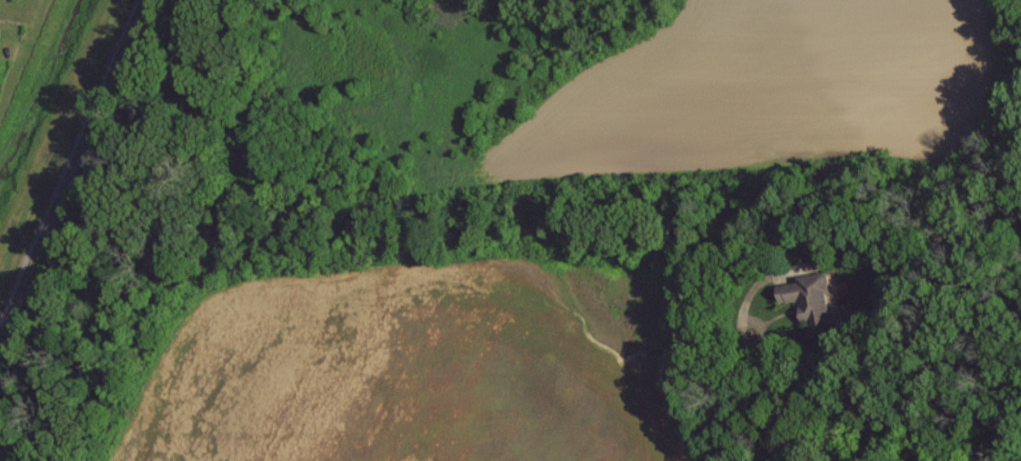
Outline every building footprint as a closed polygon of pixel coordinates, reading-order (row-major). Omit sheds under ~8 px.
[(799,300),(802,325),(832,322),(828,292),(832,292),(829,271),(798,275),(798,282),(779,284),(781,302),(799,300)]
